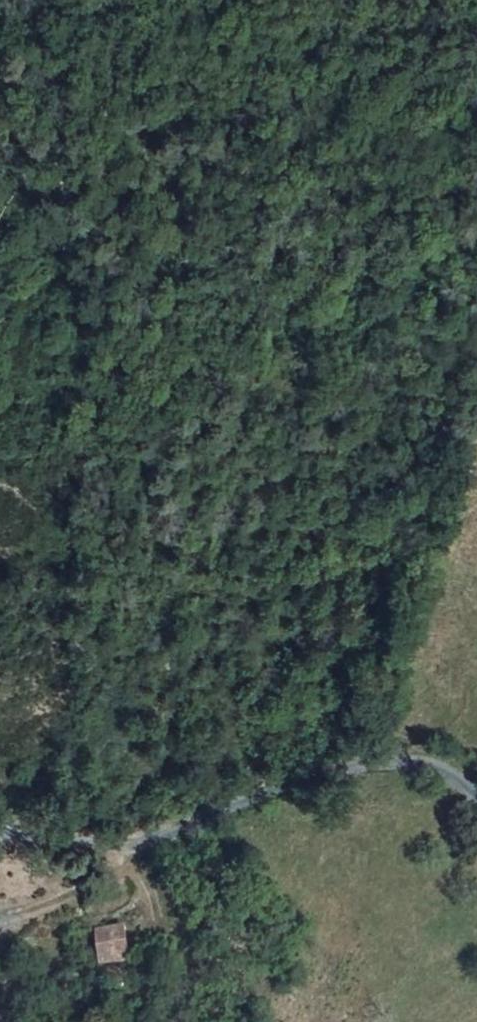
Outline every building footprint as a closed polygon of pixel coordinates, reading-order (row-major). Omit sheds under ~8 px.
[(85,910),(91,940),(119,934),(112,904),(85,910)]
